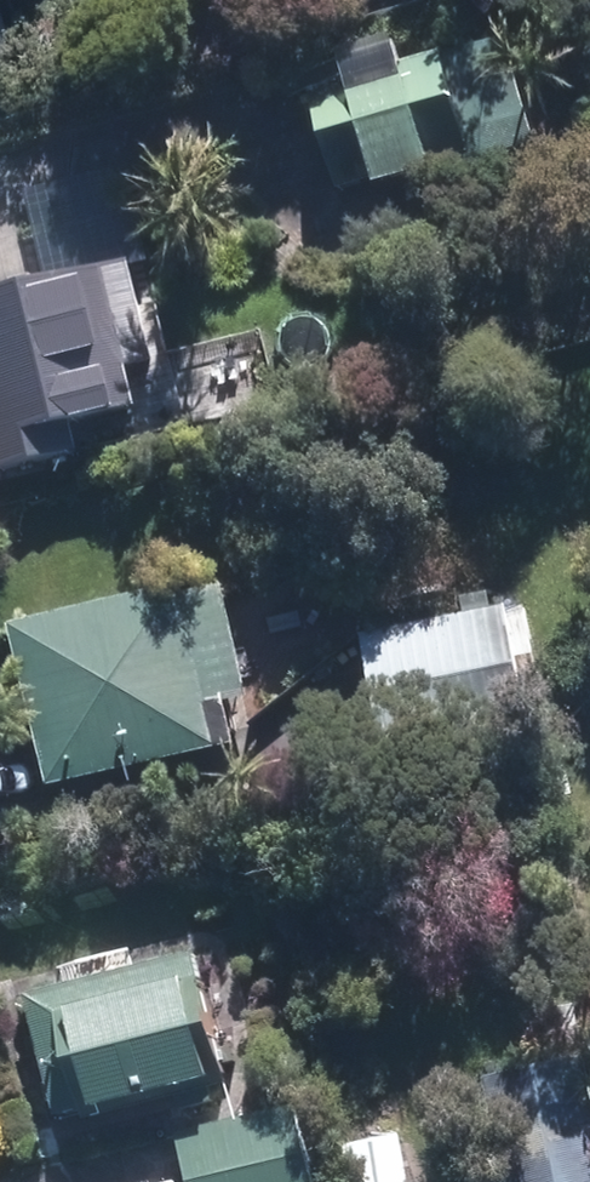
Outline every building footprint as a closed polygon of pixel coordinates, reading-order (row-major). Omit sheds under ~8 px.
[(295,76),(330,193),(469,152),(434,35),(295,76)] [(0,292),(0,470),(51,459),(46,432),(134,414),(124,365),(147,362),(125,265),(0,292)] [(38,791),(230,746),(220,706),(242,701),(216,589),(179,598),(176,587),(1,627),(16,686),(0,691),(0,731),(0,733),(25,726),(38,791)] [(355,635),(373,740),(519,716),(498,588),(457,595),(460,617),(355,635)] [(16,997),(47,1119),(196,1082),(184,1034),(203,1029),(186,955),(16,997)] [(503,1181),(589,1181),(589,1116),(577,1060),(480,1080),(503,1181)] [(184,1181),(301,1181),(284,1107),(172,1134),(184,1181)] [(363,1181),(404,1181),(399,1138),(358,1142),(363,1181)]
